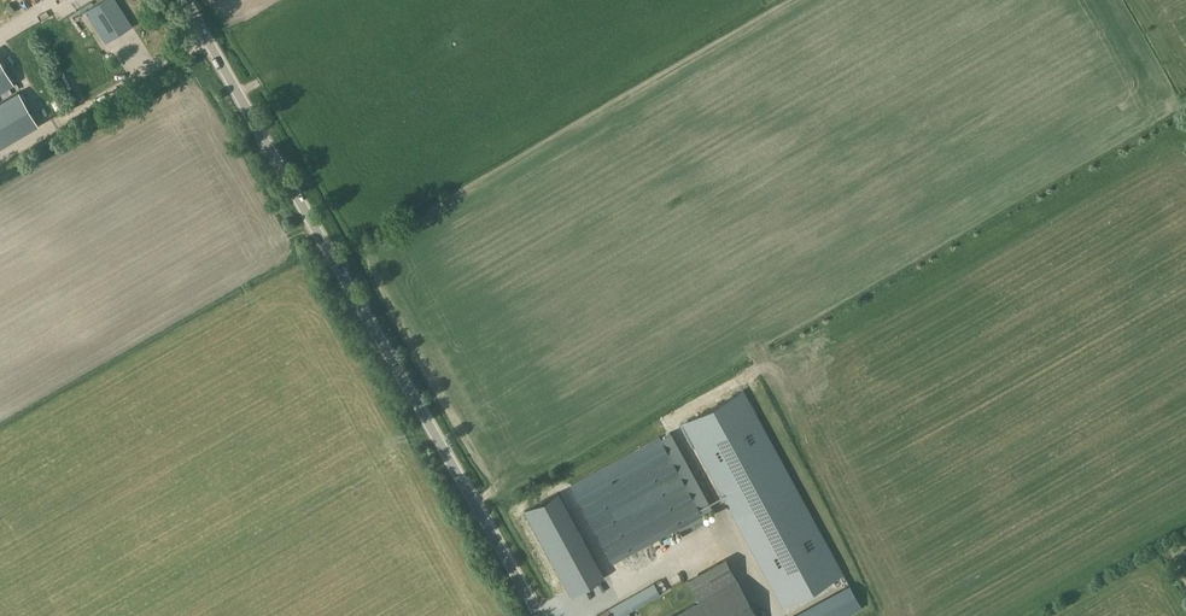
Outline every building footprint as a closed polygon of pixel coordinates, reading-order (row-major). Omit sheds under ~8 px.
[(100,15),(88,22),(89,25),(86,27),(98,47),(131,27),(117,6),(114,0),(100,0),(93,5),(100,15)] [(14,83),(0,60),(0,91),(14,83)] [(19,92),(0,103),(0,147),(38,125),(19,92)] [(743,391),(683,424),(757,559),(816,523),(743,391)] [(613,564),(702,515),(659,436),(570,485),(613,564)] [(601,578),(555,493),(523,510),(570,595),(601,578)] [(684,582),(708,568),(704,562),(681,576),(684,582)] [(698,599),(668,615),(757,615),(737,579),(698,599)] [(660,594),(654,582),(607,609),(607,610),(597,615),(623,615),(660,594)] [(673,594),(678,605),(685,601),(680,590),(673,594)]
